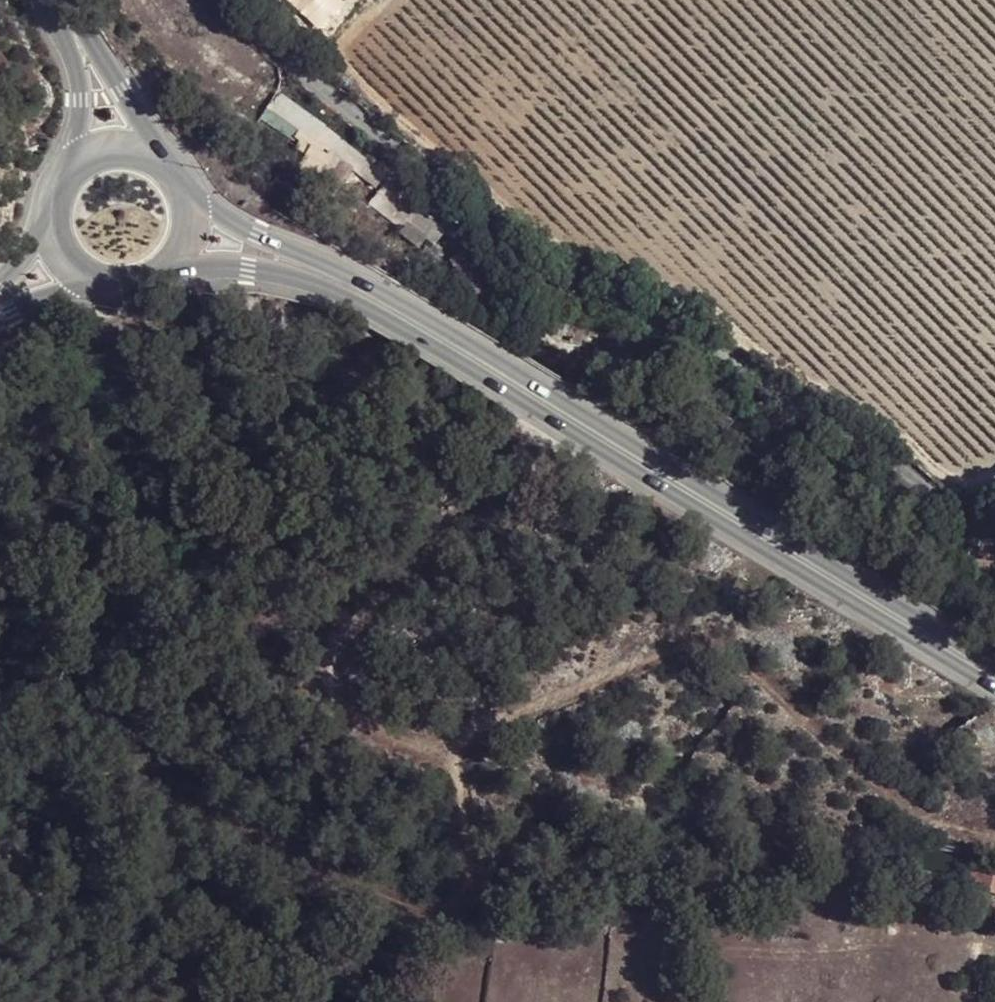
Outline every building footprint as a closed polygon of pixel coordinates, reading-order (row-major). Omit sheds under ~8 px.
[(256,18),(263,10),(252,0),(249,0),(243,6),(256,18)] [(263,10),(267,7),(260,0),(252,0),(263,10)] [(337,138),(276,93),(242,115),(267,135),(285,121),(319,145),(373,187),(383,174),(337,138)] [(385,182),(378,192),(404,209),(411,200),(385,182)] [(404,209),(378,192),(370,203),(403,224),(410,213),(404,209)] [(972,866),(967,888),(994,895),(994,872),(972,866)]
